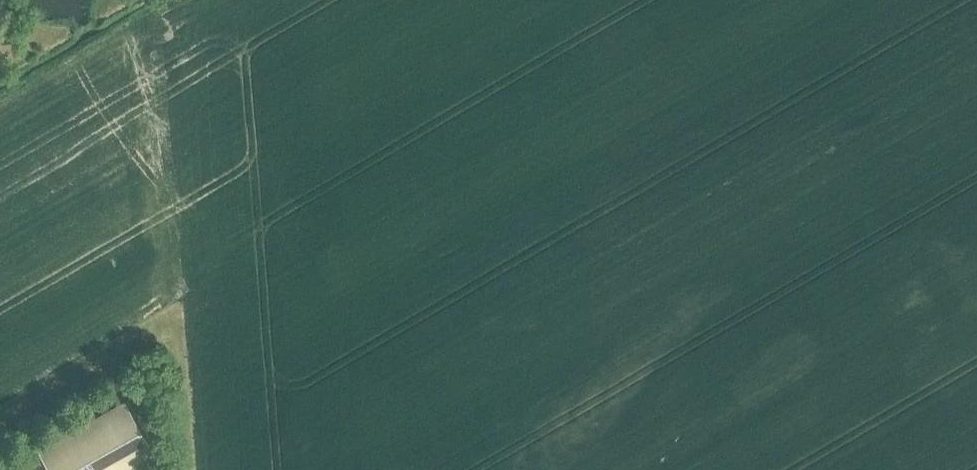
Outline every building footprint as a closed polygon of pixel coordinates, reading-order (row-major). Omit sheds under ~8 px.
[(51,469),(114,469),(154,448),(124,395),(36,445),(51,469)]
